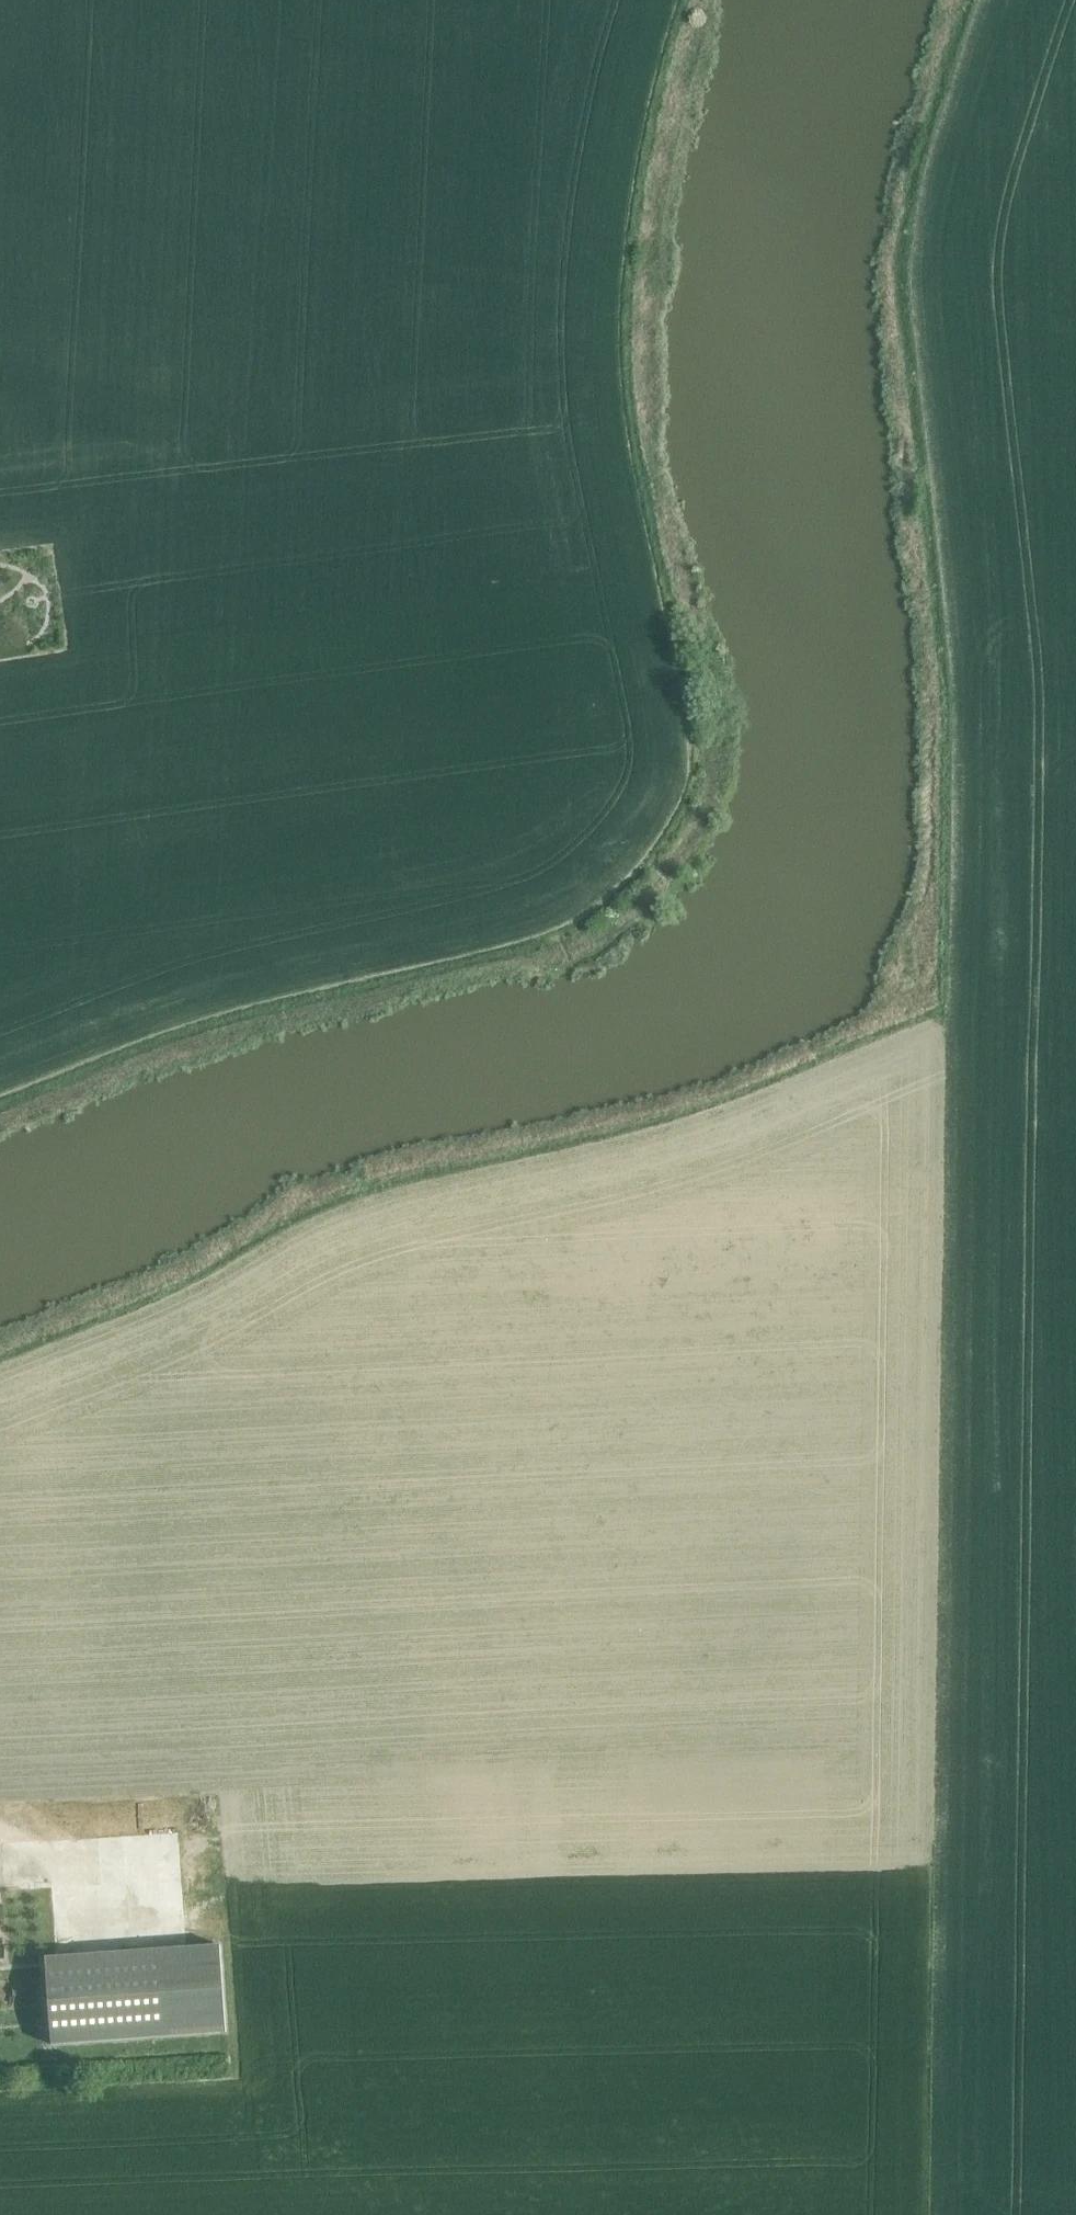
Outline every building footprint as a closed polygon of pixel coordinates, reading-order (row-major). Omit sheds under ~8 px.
[(219,1945),(45,1957),(51,2045),(225,2032),(219,1945)]
